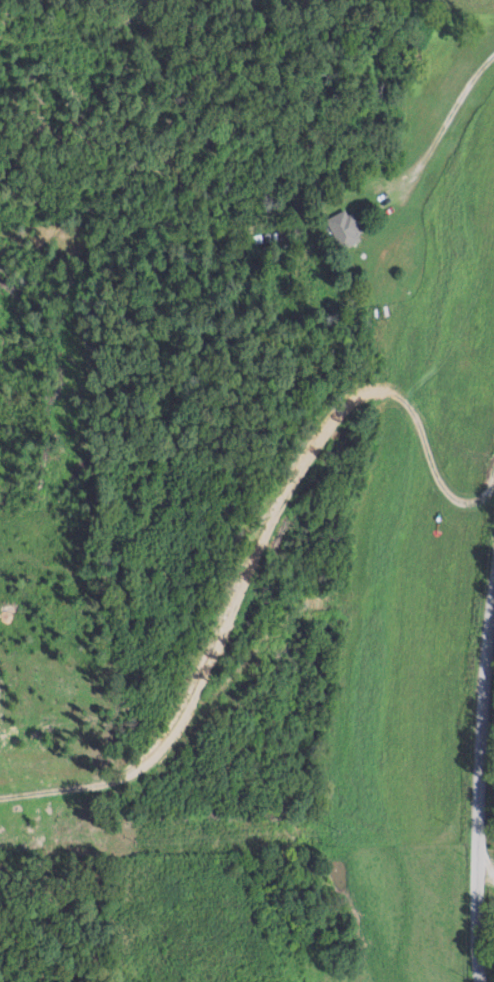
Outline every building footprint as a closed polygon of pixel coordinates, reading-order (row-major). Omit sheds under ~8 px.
[(325,220),(340,249),(362,237),(349,213),(345,216),(342,211),(325,220)]
